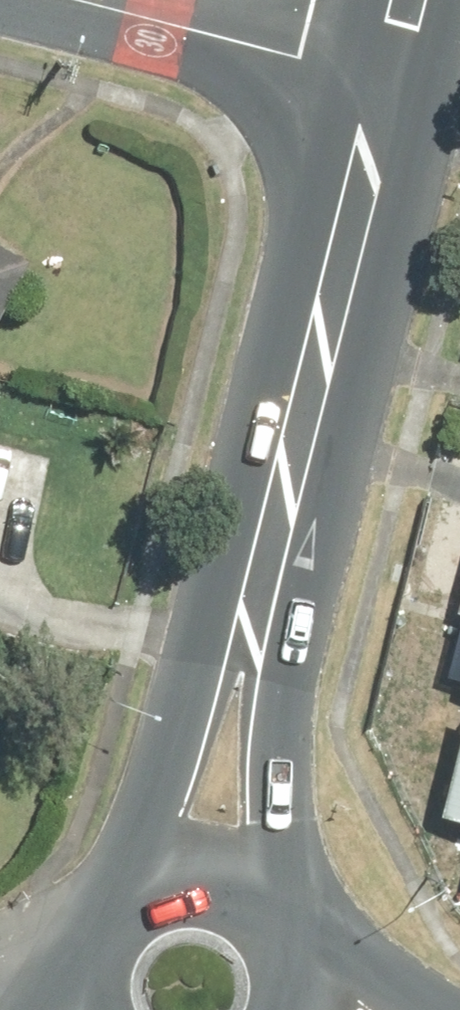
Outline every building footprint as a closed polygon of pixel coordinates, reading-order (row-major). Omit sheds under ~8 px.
[(20,265),(0,254),(0,303),(20,265)] [(441,624),(459,628),(459,552),(441,624)] [(450,699),(459,701),(459,662),(450,699)]
